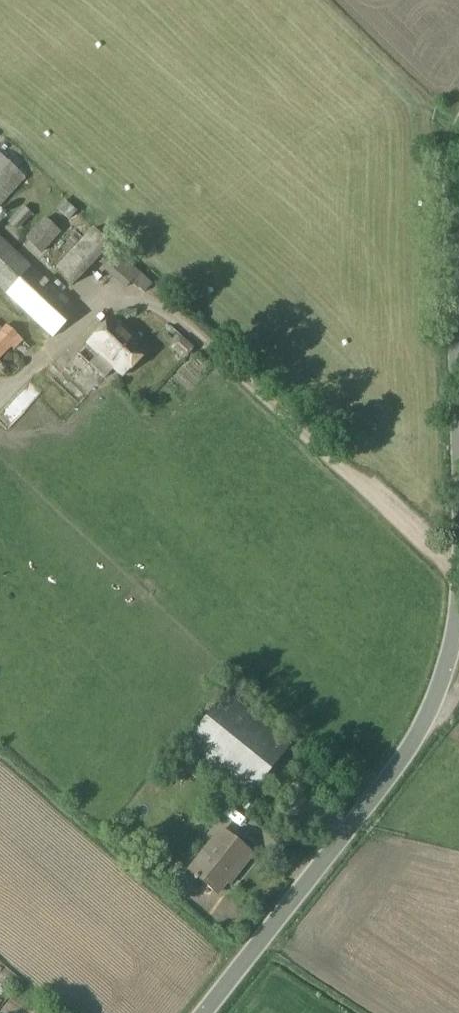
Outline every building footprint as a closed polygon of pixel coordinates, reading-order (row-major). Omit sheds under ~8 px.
[(26,179),(0,155),(0,207),(26,179)] [(17,231),(35,211),(26,202),(7,222),(17,231)] [(41,255),(61,233),(44,218),(25,239),(41,255)] [(72,287),(95,262),(124,289),(131,283),(136,288),(138,287),(144,293),(145,292),(152,285),(111,246),(111,245),(92,229),(55,269),(72,287)] [(52,339),(78,310),(0,237),(0,290),(52,339)] [(97,354),(90,362),(106,377),(113,369),(121,377),(147,349),(113,317),(87,345),(97,354)] [(20,338),(6,325),(2,330),(0,328),(0,358),(20,338)] [(32,404),(23,396),(0,421),(0,436),(1,437),(32,404)] [(184,743),(248,794),(286,746),(222,695),(184,743)] [(235,877),(252,855),(220,830),(188,871),(217,894),(232,874),(235,877)] [(8,994),(0,989),(0,1008),(8,994)]
